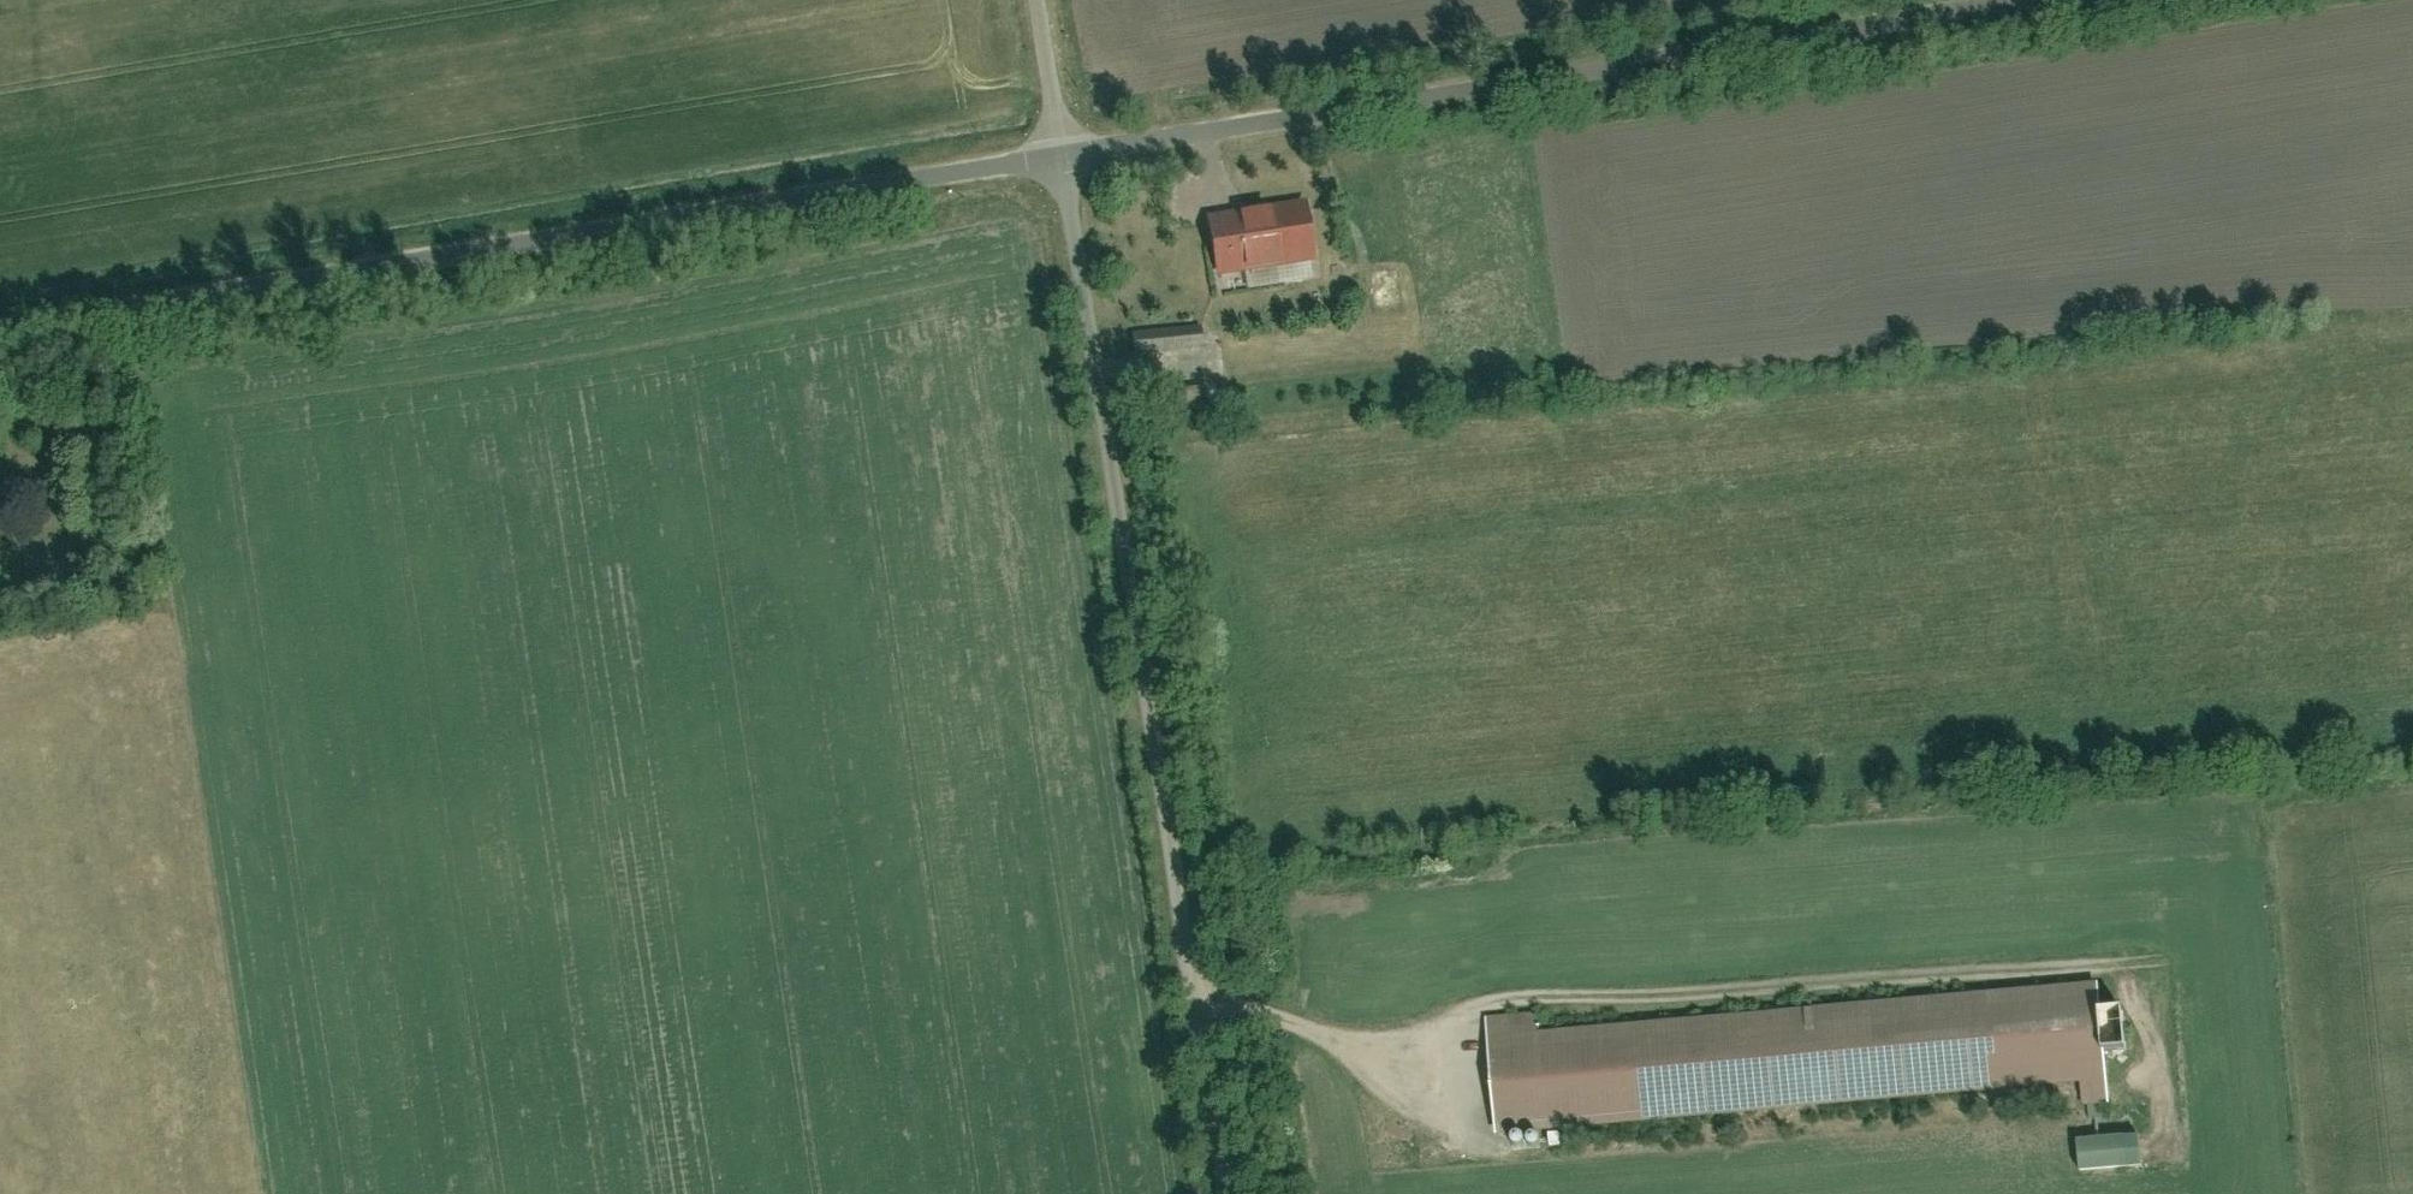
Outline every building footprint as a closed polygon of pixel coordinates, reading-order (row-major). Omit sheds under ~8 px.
[(1202,218),(1212,284),(1310,269),(1300,203),(1202,218)] [(1244,851),(1265,850),(1265,839),(1243,840),(1244,851)] [(1489,1038),(1496,1137),(2108,1093),(2106,1057),(2123,1056),(2120,1017),(2103,1019),(2101,994),(1489,1038)] [(2073,1146),(2075,1173),(2122,1170),(2120,1143),(2073,1146)]
